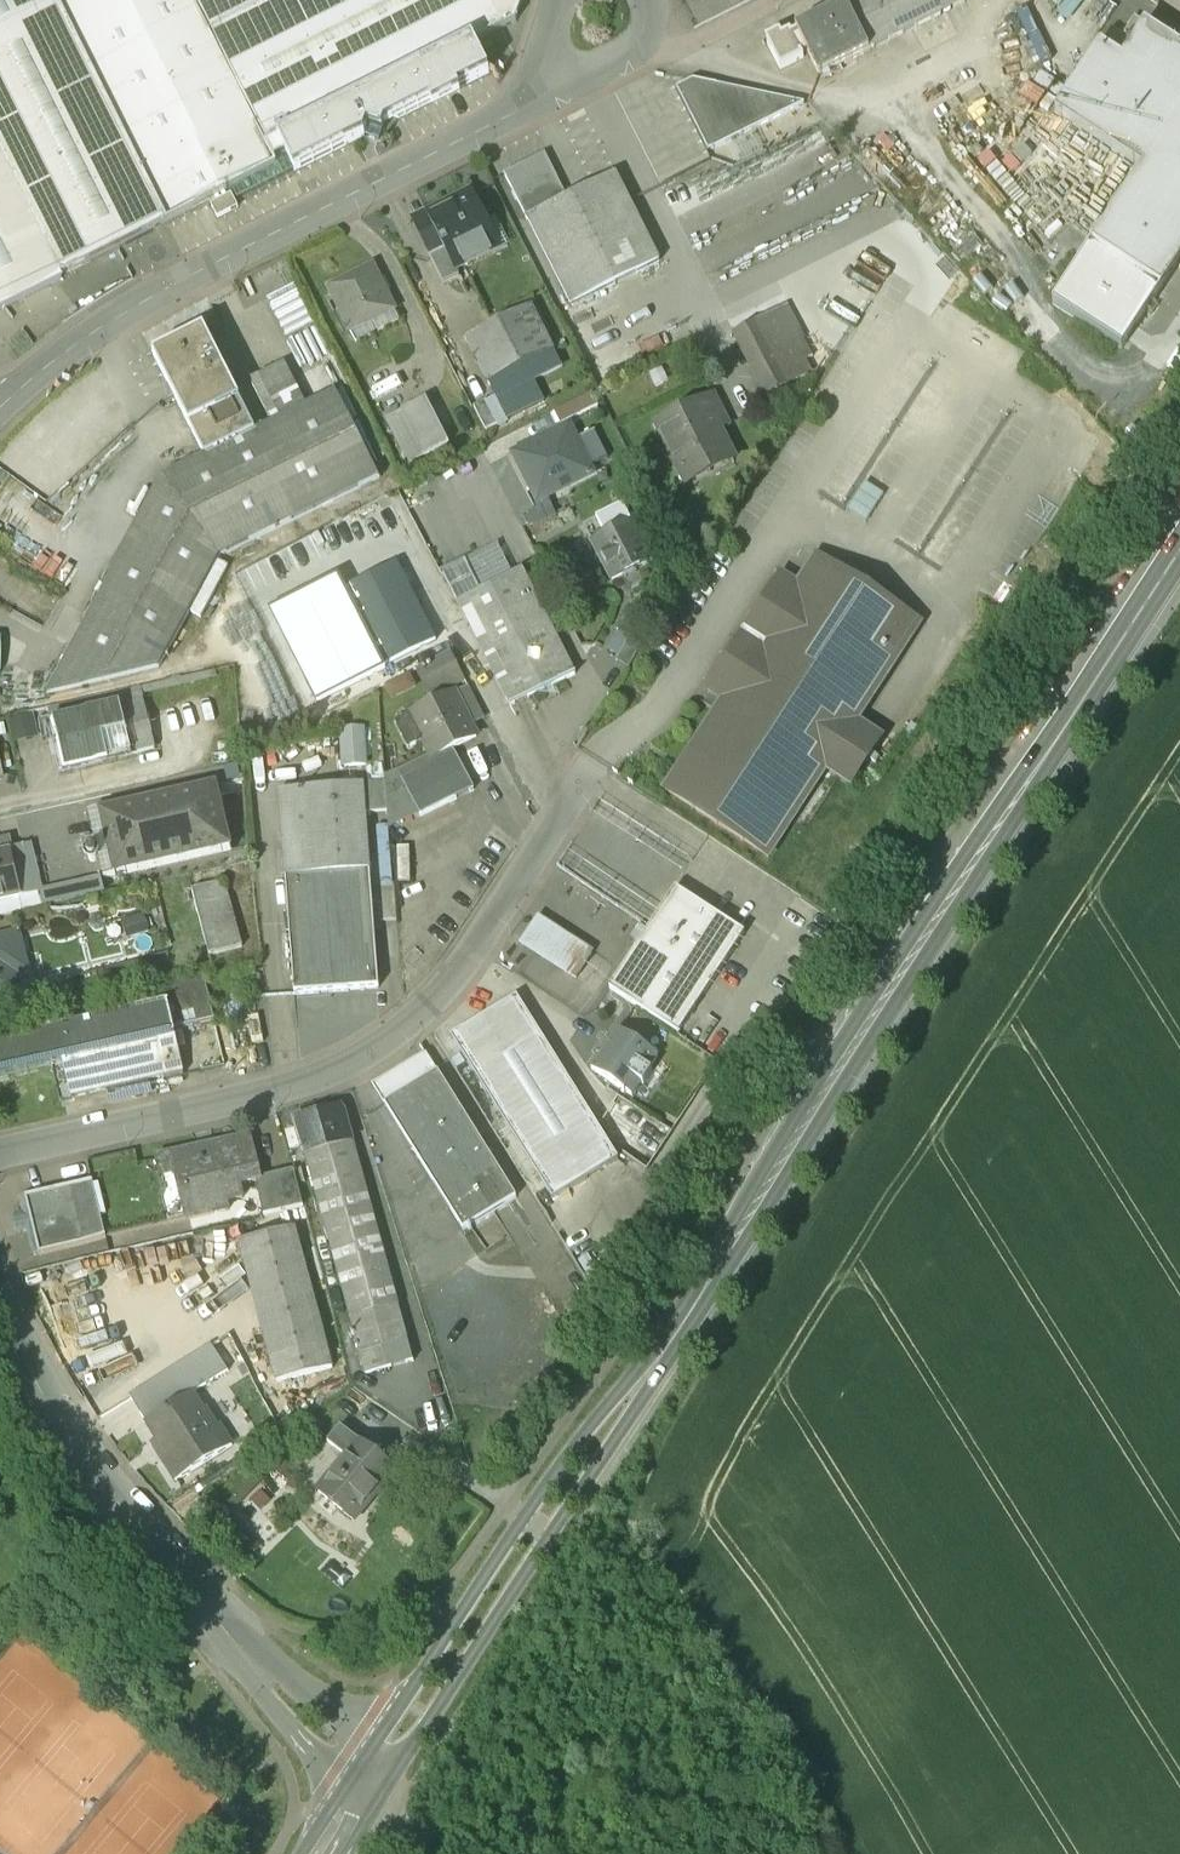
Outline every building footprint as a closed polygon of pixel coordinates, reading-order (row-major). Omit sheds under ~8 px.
[(59,280),(57,275),(166,220),(55,0),(0,0),(0,310),(59,280)] [(166,220),(231,187),(276,164),(266,145),(193,0),(55,0),(166,220)] [(266,145),(473,40),(516,20),(523,0),(193,0),(266,145)] [(846,4),(869,50),(968,0),(853,0),(846,4)] [(846,4),(796,29),(797,33),(807,51),(819,75),(869,50),(846,4)] [(1134,13),(1122,31),(1113,25),(1101,44),(1098,42),(1054,110),(1140,164),(1090,241),(1161,287),(1179,257),(1179,43),(1134,13)] [(792,35),(790,31),(767,42),(780,69),(803,58),(802,54),(807,51),(797,33),(792,35)] [(473,40),(266,145),(276,164),(231,187),(236,198),(364,133),(379,139),(381,130),(383,131),(385,123),(430,101),(432,105),(460,91),(457,87),(489,71),(473,40)] [(806,102),(693,79),(676,88),(710,150),(806,102)] [(543,152),(505,172),(527,216),(566,196),(543,152)] [(566,196),(527,216),(572,304),(660,260),(614,171),(566,196)] [(470,189),(428,209),(443,239),(440,240),(452,263),(454,263),(497,241),(470,189)] [(440,240),(425,248),(442,282),(457,274),(454,263),(452,263),(440,240)] [(371,264),(327,286),(348,330),(393,308),(371,264)] [(531,305),(465,338),(487,382),(553,350),(531,305)] [(787,380),(757,320),(735,331),(765,391),(787,380)] [(255,430),(203,328),(153,353),(204,455),(204,456),(255,430)] [(204,455),(161,476),(41,697),(44,698),(160,669),(219,558),(380,478),(336,390),(300,408),(278,365),(255,377),(276,419),(255,430),(204,456),(204,455)] [(712,395),(657,423),(680,469),(727,446),(711,415),(719,411),(712,395)] [(424,396),(384,417),(409,465),(450,443),(424,396)] [(485,398),(473,404),(486,428),(497,422),(485,398)] [(534,442),(513,453),(532,491),(562,476),(567,485),(593,471),(569,425),(547,435),(546,439),(537,443),(534,442)] [(631,520),(593,539),(613,579),(651,560),(631,520)] [(18,578),(0,562),(0,597),(18,578)] [(394,562),(344,587),(384,666),(434,641),(394,562)] [(810,566),(797,585),(782,575),(783,575),(781,573),(779,575),(780,576),(709,686),(708,686),(707,688),(709,689),(709,688),(725,698),(691,748),(690,749),(690,750),(666,788),(665,790),(666,791),(667,790),(766,855),(768,857),(769,855),(768,854),(792,816),(792,817),(794,815),(793,815),(824,766),(851,783),(881,736),(855,720),(917,623),(918,623),(919,621),(917,620),(917,621),(894,606),(894,605),(892,604),(891,606),(892,606),(886,615),(810,566)] [(521,568),(456,600),(508,705),(574,672),(521,568)] [(315,701),(384,666),(344,587),(338,575),(268,610),(315,701)] [(40,680),(54,656),(43,649),(29,673),(40,680)] [(448,650),(424,662),(438,688),(461,676),(448,650)] [(407,673),(385,685),(391,696),(413,685),(407,673)] [(453,692),(394,721),(406,747),(422,740),(429,755),(431,758),(451,748),(475,736),(453,692)] [(143,702),(48,725),(59,773),(155,750),(143,702)] [(429,755),(399,769),(384,776),(385,803),(407,792),(418,814),(419,816),(472,789),(451,748),(431,758),(429,755)] [(359,751),(330,752),(331,781),(361,780),(359,751)] [(362,783),(277,790),(294,996),(378,989),(362,783)] [(216,786),(89,816),(104,880),(231,850),(216,786)] [(407,792),(385,803),(388,830),(418,814),(407,792)] [(0,856),(0,906),(22,901),(11,853),(0,856)] [(225,882),(192,890),(206,954),(240,946),(225,882)] [(675,887),(609,989),(678,1033),(744,932),(675,887)] [(538,920),(522,944),(576,978),(591,954),(538,920)] [(0,941),(0,1005),(21,1000),(12,964),(24,961),(18,937),(0,941)] [(587,969),(604,979),(613,965),(595,954),(587,969)] [(516,995),(450,1036),(552,1198),(618,1157),(516,995)] [(165,1004),(53,1030),(62,1067),(69,1099),(181,1072),(165,1004)] [(658,1055),(618,1029),(591,1069),(632,1095),(640,1082),(643,1084),(652,1070),(649,1068),(658,1055)] [(0,1042),(0,1081),(62,1067),(53,1030),(0,1042)] [(511,1191),(423,1052),(372,1084),(460,1223),(511,1191)] [(339,1107),(293,1120),(302,1152),(348,1139),(339,1107)] [(249,1135),(157,1156),(160,1171),(177,1167),(183,1189),(187,1188),(193,1212),(224,1205),(222,1197),(239,1193),(236,1180),(258,1174),(249,1135)] [(348,1139),(302,1152),(364,1369),(412,1355),(350,1138),(348,1139)] [(291,1167),(258,1174),(267,1211),(300,1203),(291,1167)] [(91,1180),(22,1197),(37,1252),(105,1235),(91,1180)] [(292,1220),(237,1235),(276,1374),(330,1359),(292,1220)] [(201,1404),(189,1386),(145,1416),(167,1449),(162,1453),(174,1472),(230,1437),(218,1418),(215,1420),(204,1402),(201,1404)] [(391,1464),(339,1421),(326,1436),(345,1452),(317,1486),(350,1513),(391,1464)] [(300,1460),(287,1449),(274,1463),(288,1474),(300,1460)]
